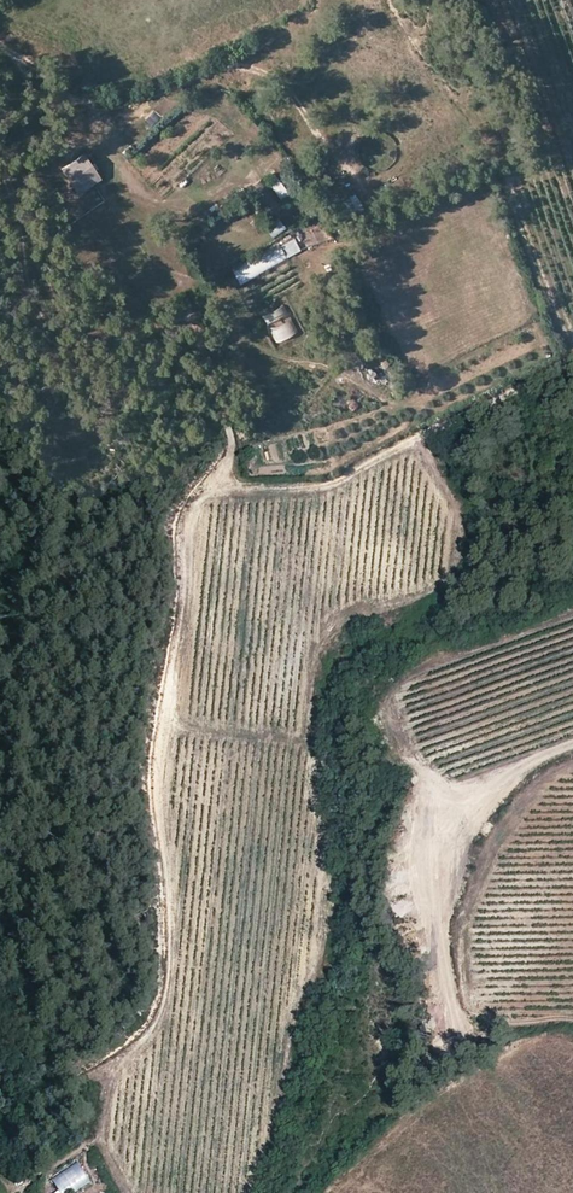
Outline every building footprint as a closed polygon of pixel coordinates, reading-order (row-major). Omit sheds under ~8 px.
[(84,154),(62,169),(79,194),(100,179),(84,154)] [(271,185),(279,196),(287,190),(279,179),(271,185)] [(264,225),(273,237),(286,227),(277,215),(264,225)] [(234,268),(240,281),(301,254),(295,241),(234,268)] [(263,313),(274,342),(296,334),(285,305),(263,313)] [(49,1180),(57,1192),(74,1192),(91,1183),(79,1163),(49,1180)]
